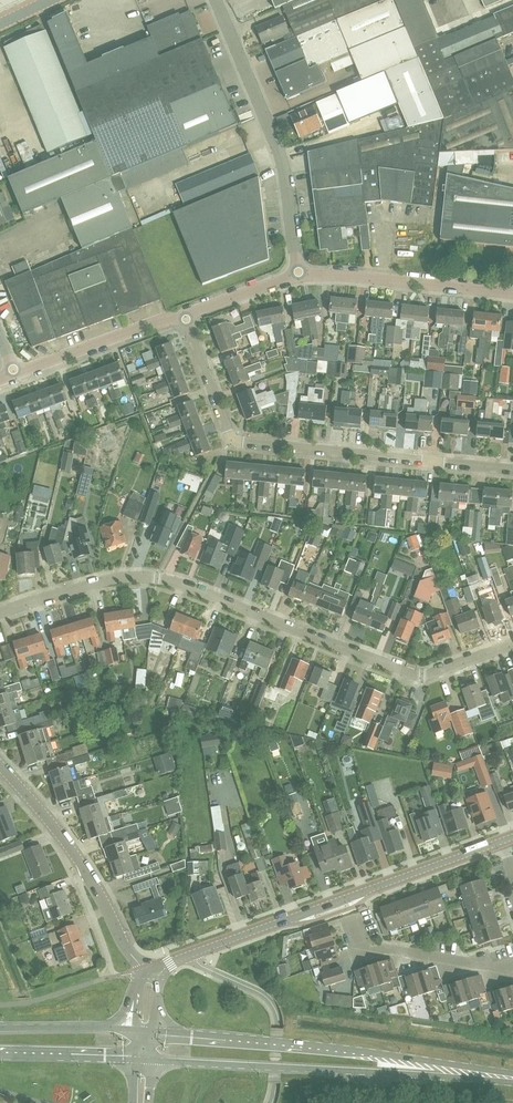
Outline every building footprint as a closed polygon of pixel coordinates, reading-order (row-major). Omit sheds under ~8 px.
[(297,37),(286,41),(286,42),(266,50),(287,99),(326,83),(318,65),(351,52),(363,81),(419,58),(394,0),(384,0),(297,37)] [(276,9),(283,6),(297,0),(272,0),(276,9)] [(283,6),(288,16),(325,0),(297,0),(283,6)] [(288,16),(293,27),(297,37),(384,0),(325,0),(288,16)] [(484,8),(503,0),(481,0),(484,8)] [(506,61),(497,40),(512,33),(512,6),(494,14),(495,16),(446,37),(445,34),(414,47),(433,91),(506,61)] [(161,57),(202,40),(192,14),(181,18),(179,13),(148,26),(161,57)] [(160,58),(152,38),(88,64),(67,14),(48,23),(77,92),(130,70),(160,58)] [(297,37),(293,27),(288,29),(283,16),(257,27),(263,42),(279,35),(280,36),(283,35),(286,41),(297,37)] [(8,46),(5,47),(49,152),(88,136),(79,113),(81,112),(47,30),(45,31),(42,24),(6,41),(8,46)] [(98,140),(113,178),(119,194),(127,190),(121,174),(238,125),(235,118),(239,117),(236,110),(232,112),(221,84),(202,40),(161,57),(160,58),(130,70),(77,92),(98,140)] [(409,128),(418,126),(444,119),(419,58),(385,72),(386,74),(399,105),(409,128)] [(506,61),(433,91),(444,119),(512,90),(512,77),(506,61)] [(347,80),(360,75),(358,70),(345,75),(347,80)] [(386,74),(317,103),(330,134),(399,105),(386,74)] [(444,119),(440,152),(456,151),(474,150),(512,149),(512,90),(444,119)] [(303,135),(321,127),(313,107),(294,115),(303,135)] [(418,126),(408,204),(433,207),(439,166),(440,152),(444,119),(418,126)] [(418,126),(409,128),(357,140),(360,165),(365,202),(382,201),(408,204),(418,126)] [(98,140),(9,177),(24,214),(62,198),(83,249),(100,242),(101,242),(134,228),(119,194),(113,178),(98,140)] [(360,165),(357,140),(308,152),(311,172),(360,165)] [(456,151),(457,165),(474,165),(474,150),(456,151)] [(456,151),(440,152),(439,166),(457,166),(456,151)] [(185,205),(259,174),(250,153),(177,184),(185,205)] [(360,165),(311,172),(313,190),(318,190),(319,203),(362,197),(362,203),(365,202),(360,165)] [(449,175),(441,239),(512,247),(512,189),(449,175)] [(260,178),(174,214),(204,285),(269,260),(260,178)] [(10,206),(4,191),(0,193),(0,224),(5,222),(0,209),(10,206)] [(367,225),(365,202),(362,203),(362,197),(319,203),(322,221),(329,220),(329,224),(334,223),(335,228),(342,227),(342,228),(360,226),(367,225)] [(329,220),(322,221),(323,230),(318,231),(321,250),(332,249),(332,252),(349,250),(347,240),(343,241),(342,228),(342,227),(335,228),(334,223),(329,224),(329,220)] [(368,225),(367,225),(360,226),(362,241),(370,240),(368,225)] [(101,242),(100,242),(125,311),(127,310),(128,311),(140,307),(140,308),(163,299),(134,228),(101,242)] [(100,242),(83,249),(6,282),(34,347),(123,314),(122,312),(125,311),(100,242)] [(341,335),(345,299),(331,298),(330,312),(337,313),(336,322),(338,323),(337,330),(339,331),(339,335),(341,335)] [(351,300),(345,299),(341,335),(344,336),(344,331),(346,331),(347,324),(348,324),(349,315),(357,315),(358,301),(357,298),(352,298),(351,300)] [(319,300),(306,303),(312,335),(317,334),(314,316),(321,315),(319,300)] [(379,317),(381,303),(367,301),(366,316),(372,317),(371,326),(373,326),(372,334),(377,335),(378,326),(379,317)] [(312,335),(306,303),(292,306),(295,320),(301,319),(303,328),(305,328),(306,336),(312,335)] [(381,303),(379,317),(392,319),(394,305),(381,303)] [(413,339),(414,327),(416,307),(403,305),(401,320),(408,321),(406,338),(413,339)] [(284,307),(271,310),(277,341),(278,346),(282,345),(281,340),(280,333),(281,333),(279,323),(287,322),(284,307)] [(430,308),(416,307),(414,327),(428,329),(428,323),(430,308)] [(448,342),(451,311),(438,309),(437,324),(444,325),(443,332),(440,335),(439,346),(441,349),(448,349),(448,342)] [(277,341),(271,310),(257,313),(260,327),(268,326),(269,335),(271,335),(272,342),(277,341)] [(465,312),(451,311),(448,342),(453,343),(454,335),(463,329),(460,340),(459,343),(458,353),(465,354),(468,331),(464,327),(465,312)] [(483,364),(485,348),(488,314),(475,313),(473,328),(471,328),(470,338),(480,339),(479,348),(478,348),(476,364),(483,364)] [(502,316),(488,314),(485,348),(491,349),(492,339),(491,339),(492,336),(500,334),(500,331),(502,316)] [(218,340),(255,327),(251,315),(243,318),(245,323),(236,327),(234,324),(231,322),(228,323),(214,328),(218,340)] [(504,341),(504,348),(512,349),(512,322),(506,321),(505,332),(504,341)] [(255,327),(218,340),(223,353),(239,347),(237,341),(243,338),(243,337),(256,331),(255,327)] [(394,343),(396,328),(389,327),(387,342),(394,343)] [(396,328),(394,343),(401,344),(403,328),(396,328)] [(429,355),(431,336),(424,336),(423,354),(429,355)] [(503,354),(504,348),(504,341),(498,340),(495,366),(501,367),(503,354)] [(298,359),(296,347),(295,342),(287,343),(290,358),(298,359)] [(148,366),(177,356),(172,343),(157,349),(160,357),(146,362),(148,366)] [(316,361),(316,360),(314,348),(313,344),(296,347),(298,359),(301,359),(308,360),(316,361)] [(356,364),(358,346),(350,345),(348,363),(356,364)] [(358,346),(356,364),(364,365),(372,366),(375,366),(375,360),(365,359),(366,347),(358,346)] [(325,349),(314,348),(316,360),(324,360),(325,349)] [(277,349),(267,352),(269,359),(279,356),(277,349)] [(325,349),(324,360),(338,362),(339,351),(325,349)] [(181,368),(177,356),(148,366),(149,371),(163,366),(166,374),(181,368)] [(245,369),(244,368),(240,356),(226,361),(231,374),(245,369)] [(446,358),(429,356),(428,369),(444,371),(446,358)] [(308,360),(301,359),(300,364),(299,372),(299,373),(306,374),(308,360)] [(334,377),(336,363),(329,362),(327,376),(334,377)] [(119,363),(107,367),(113,384),(125,380),(119,363)] [(245,369),(231,374),(235,386),(249,381),(247,374),(263,369),(261,363),(253,366),(252,365),(244,368),(245,369)] [(299,372),(300,364),(288,363),(288,371),(299,372)] [(348,364),(336,363),(334,377),(342,378),(343,369),(347,370),(348,364)] [(372,366),(364,365),(364,366),(355,365),(354,372),(371,373),(372,366)] [(372,366),(371,373),(371,374),(389,375),(390,367),(375,366),(372,366)] [(512,383),(512,367),(505,366),(503,386),(512,386),(512,383)] [(113,384),(107,367),(95,372),(101,389),(113,384)] [(397,368),(390,367),(389,375),(398,376),(397,385),(406,386),(407,369),(397,368)] [(181,368),(166,374),(169,381),(155,386),(157,391),(166,388),(171,386),(186,381),(181,368)] [(425,371),(424,387),(442,388),(444,373),(427,371),(425,371)] [(95,372),(83,376),(89,393),(101,389),(95,372)] [(299,373),(299,372),(286,375),(287,383),(287,392),(290,391),(290,390),(297,391),(298,386),(299,373)] [(133,386),(146,381),(144,374),(131,379),(133,386)] [(458,389),(459,375),(444,374),(442,388),(458,389)] [(89,393),(83,376),(71,381),(77,398),(89,393)] [(479,382),(464,380),(463,394),(477,395),(479,382)] [(190,393),(186,381),(171,386),(175,398),(190,393)] [(62,385),(50,389),(64,428),(69,426),(66,418),(63,410),(61,404),(68,401),(62,385)] [(351,392),(348,424),(361,425),(363,411),(356,410),(357,401),(356,400),(356,393),(357,385),(352,385),(352,388),(351,392)] [(351,392),(352,388),(345,387),(343,408),(336,408),(334,423),(348,424),(351,392)] [(313,420),(316,388),(310,388),(309,397),(302,397),(301,404),(300,404),(299,419),(313,420)] [(325,389),(321,389),(316,388),(313,420),(318,421),(318,424),(326,425),(326,421),(327,407),(323,406),(325,389)] [(50,389),(38,393),(44,410),(51,407),(53,414),(56,422),(57,421),(59,430),(64,428),(50,389)] [(272,396),(273,397),(275,396),(273,391),(264,395),(263,393),(255,396),(252,389),(238,395),(243,407),(272,396)] [(290,390),(290,391),(287,418),(294,419),(297,391),(290,390)] [(44,410),(38,393),(26,398),(37,429),(42,427),(37,412),(44,410)] [(387,396),(381,395),(380,395),(379,412),(372,411),(370,426),(384,427),(387,396)] [(459,395),(457,411),(456,420),(455,435),(468,436),(470,421),(463,420),(464,407),(476,408),(477,397),(459,395)] [(272,396),(243,407),(248,420),(261,415),(259,408),(267,405),(267,404),(274,401),(273,397),(272,396)] [(393,396),(387,396),(384,427),(397,429),(398,414),(391,413),(393,396)] [(97,397),(91,399),(95,407),(99,405),(97,397)] [(37,429),(26,398),(14,402),(20,419),(28,416),(33,430),(37,429)] [(490,438),(494,399),(488,398),(485,423),(479,422),(477,437),(490,438)] [(421,416),(422,399),(416,399),(414,415),(407,414),(406,429),(419,431),(421,416)] [(427,399),(422,399),(421,416),(419,431),(432,433),(434,418),(426,417),(427,399)] [(494,399),(490,438),(504,440),(505,425),(505,422),(501,418),(499,417),(499,415),(500,399),(494,399)] [(169,424),(198,413),(193,401),(179,406),(182,414),(168,419),(169,424)] [(6,445),(10,443),(8,437),(6,428),(7,428),(5,422),(11,420),(5,405),(0,407),(0,428),(6,445)] [(456,420),(457,411),(451,410),(450,418),(444,417),(444,419),(443,418),(441,433),(455,435),(456,420)] [(198,413),(169,424),(171,429),(186,424),(188,431),(203,426),(198,413)] [(203,426),(188,431),(191,439),(177,444),(179,449),(193,444),(207,438),(203,426)] [(157,442),(168,438),(166,433),(155,437),(157,442)] [(212,451),(207,438),(193,444),(179,449),(180,453),(194,448),(197,456),(212,451)] [(24,441),(16,444),(18,449),(9,452),(12,458),(20,455),(28,452),(24,441)] [(141,449),(139,453),(138,453),(134,461),(141,464),(145,456),(144,456),(146,452),(141,449)] [(74,455),(65,453),(62,471),(71,472),(74,455)] [(239,480),(241,464),(228,463),(226,478),(233,479),(232,485),(233,485),(233,494),(239,494),(240,485),(240,480),(239,480)] [(254,465),(241,464),(239,480),(240,480),(240,485),(239,494),(243,495),(244,480),(252,481),(254,465)] [(267,467),(254,465),(252,481),(260,482),(259,496),(258,510),(262,510),(264,497),(265,482),(267,467)] [(265,482),(264,497),(269,497),(270,483),(279,484),(280,468),(267,467),(265,482)] [(280,468),(279,484),(286,484),(284,499),(290,499),(292,485),(293,469),(280,468)] [(292,485),(290,499),(295,500),(296,486),(305,486),(306,471),(293,469),(292,485)] [(327,489),(329,473),(315,471),(313,487),(320,488),(319,494),(321,494),(320,502),(316,510),(308,509),(308,521),(323,522),(324,517),(327,494),(327,489)] [(341,474),(329,473),(327,489),(340,490),(341,474)] [(209,504),(212,497),(222,478),(216,474),(204,495),(204,496),(206,496),(203,501),(209,504)] [(341,474),(340,490),(348,491),(347,496),(346,505),(345,519),(350,520),(352,506),(353,492),(354,475),(341,474)] [(353,492),(352,506),(356,506),(357,497),(358,492),(366,493),(367,477),(354,475),(353,492)] [(387,495),(389,479),(376,478),(374,494),(387,495)] [(402,480),(389,479),(387,495),(401,496),(402,480)] [(415,482),(402,480),(401,496),(414,498),(415,482)] [(429,483),(415,482),(414,498),(427,499),(429,483)] [(451,518),(455,486),(441,485),(439,501),(447,501),(446,508),(448,508),(447,518),(451,518)] [(469,488),(455,486),(451,518),(456,519),(457,510),(459,510),(459,503),(467,504),(469,488)] [(497,507),(499,491),(485,489),(483,506),(491,506),(489,526),(495,527),(497,507)] [(499,491),(497,507),(495,527),(501,527),(502,514),(504,515),(504,507),(512,508),(512,499),(512,492),(499,491)] [(151,492),(144,513),(152,516),(159,495),(151,492)] [(137,496),(135,500),(131,498),(123,515),(137,521),(145,505),(147,500),(137,496)] [(385,527),(387,500),(382,500),(381,509),(377,513),(370,511),(368,525),(385,527)] [(412,512),(413,503),(408,502),(407,511),(405,511),(404,519),(411,520),(412,512)] [(437,524),(438,516),(439,503),(431,502),(429,523),(437,524)] [(473,528),(475,511),(467,510),(465,527),(473,528)] [(158,527),(152,542),(156,544),(155,546),(164,550),(165,547),(166,548),(172,533),(175,534),(181,518),(177,517),(165,512),(160,527),(158,527)] [(415,527),(423,527),(423,518),(415,518),(415,527)] [(77,520),(70,519),(67,529),(64,542),(71,544),(75,559),(79,559),(79,560),(88,557),(87,556),(90,555),(87,544),(91,542),(86,528),(80,530),(77,520)] [(107,548),(128,542),(121,521),(100,527),(107,548)] [(473,528),(472,541),(480,542),(482,524),(474,523),(473,528)] [(330,534),(333,527),(317,524),(316,526),(315,526),(308,544),(317,548),(323,535),(329,537),(330,534)] [(333,527),(330,534),(341,539),(346,526),(345,525),(334,524),(333,527)] [(194,559),(202,538),(192,534),(195,528),(189,525),(177,547),(183,549),(181,554),(194,559)] [(227,534),(223,545),(218,543),(210,540),(201,562),(221,569),(227,552),(234,555),(244,530),(231,525),(230,526),(227,534)] [(53,542),(54,546),(46,549),(51,566),(57,564),(59,565),(63,564),(63,562),(64,562),(61,552),(66,551),(64,544),(64,543),(64,542),(67,529),(59,527),(56,541),(55,541),(53,542)] [(347,528),(343,538),(353,542),(354,539),(356,540),(358,534),(356,533),(357,532),(347,528)] [(424,547),(419,534),(407,538),(412,552),(424,547)] [(471,553),(467,542),(465,542),(464,540),(458,542),(459,544),(458,545),(463,557),(471,553)] [(39,542),(27,543),(27,549),(25,550),(25,554),(19,555),(20,576),(35,574),(34,560),(40,559),(39,554),(38,548),(39,542)] [(252,581),(256,569),(263,572),(267,562),(272,547),(259,542),(254,557),(241,552),(232,573),(252,581)] [(510,545),(502,548),(507,562),(512,559),(512,545),(510,545)] [(11,557),(0,554),(0,580),(4,581),(11,557)] [(365,566),(365,565),(350,559),(346,572),(361,577),(365,566)] [(290,580),(296,565),(282,560),(278,570),(270,566),(263,585),(277,591),(282,577),(290,580)] [(512,599),(512,565),(509,567),(509,568),(504,570),(509,583),(512,591),(511,592),(512,599)] [(497,588),(503,585),(497,567),(491,569),(497,588)] [(425,575),(427,580),(436,577),(433,569),(426,571),(425,575)] [(307,582),(310,575),(308,574),(306,577),(299,574),(290,596),(303,601),(310,583),(307,582)] [(311,574),(310,575),(307,582),(310,583),(303,601),(316,606),(323,588),(312,584),(315,576),(311,574)] [(441,590),(436,577),(427,580),(432,594),(441,590)] [(432,594),(427,580),(422,582),(416,596),(429,601),(432,594)] [(481,581),(469,585),(470,586),(471,589),(482,585),(481,581)] [(374,596),(371,604),(376,605),(384,585),(378,583),(373,596),(374,596)] [(324,585),(323,588),(316,606),(329,611),(336,593),(339,594),(340,591),(342,586),(336,584),(335,589),(324,585)] [(376,605),(375,607),(381,609),(384,600),(388,601),(392,588),(384,585),(376,605)] [(494,586),(478,592),(490,624),(494,623),(496,626),(503,624),(502,620),(503,620),(497,604),(500,603),(494,586)] [(444,602),(445,604),(449,614),(452,621),(457,620),(462,634),(480,627),(474,611),(464,615),(458,597),(455,590),(442,595),(445,602),(444,602)] [(350,595),(340,591),(339,594),(336,593),(329,611),(342,616),(350,595)] [(356,612),(353,620),(368,626),(374,612),(375,607),(376,605),(371,604),(367,602),(364,601),(361,600),(358,606),(356,612)] [(394,602),(388,618),(389,618),(395,620),(401,605),(394,602)] [(374,612),(368,626),(384,632),(389,618),(388,618),(381,615),(383,610),(381,609),(375,607),(374,612)] [(406,643),(407,641),(408,642),(415,626),(418,627),(424,614),(409,608),(404,620),(402,620),(395,637),(401,639),(400,641),(406,643)] [(137,627),(136,626),(134,610),(119,613),(122,630),(123,640),(131,638),(137,637),(139,637),(137,626),(137,627)] [(122,630),(119,613),(105,615),(108,631),(107,631),(109,642),(115,641),(114,631),(122,630)] [(167,633),(165,638),(172,641),(172,640),(180,643),(183,635),(190,618),(178,614),(174,623),(172,622),(167,633)] [(447,624),(445,624),(442,615),(434,617),(435,620),(426,623),(429,632),(431,631),(435,644),(452,638),(447,624)] [(203,624),(190,618),(183,635),(192,638),(188,647),(195,650),(201,633),(200,633),(203,624)] [(93,619),(79,623),(84,639),(92,637),(95,647),(101,645),(98,634),(97,634),(93,619)] [(71,643),(70,643),(73,653),(74,656),(81,653),(80,650),(77,642),(84,639),(79,623),(66,627),(71,643)] [(70,643),(71,643),(66,627),(52,631),(57,647),(56,647),(59,658),(65,656),(65,655),(63,646),(70,643)] [(228,657),(236,637),(215,629),(208,649),(228,657)] [(42,634),(28,638),(33,655),(41,652),(44,662),(50,660),(47,650),(42,634)] [(33,655),(28,638),(14,643),(19,659),(18,659),(21,669),(28,667),(25,657),(33,655)] [(151,642),(149,650),(160,654),(164,644),(158,642),(157,644),(151,642)] [(256,665),(263,647),(251,642),(244,660),(243,659),(239,669),(246,671),(250,662),(256,665)] [(2,647),(6,661),(13,659),(9,645),(2,647)] [(276,651),(263,647),(256,665),(263,667),(259,676),(266,679),(269,669),(276,651)] [(120,663),(117,648),(107,651),(110,665),(120,663)] [(196,672),(200,663),(204,653),(198,650),(194,661),(190,659),(186,668),(196,672)] [(101,668),(110,666),(106,651),(98,652),(101,668)] [(230,680),(232,676),(238,660),(230,657),(223,677),(230,680)] [(303,680),(309,665),(294,659),(288,674),(297,678),(303,680)] [(58,668),(61,679),(70,676),(66,665),(58,667),(58,668)] [(60,678),(57,668),(50,670),(53,680),(60,678)] [(336,693),(338,687),(328,683),(332,674),(317,668),(311,683),(325,689),(321,699),(332,703),(336,693)] [(146,684),(146,669),(137,669),(136,683),(146,684)] [(230,680),(225,693),(235,696),(241,680),(232,676),(230,680)] [(512,682),(502,686),(499,677),(488,681),(494,696),(502,693),(505,703),(512,700),(512,684),(512,682)] [(31,679),(28,679),(22,679),(23,688),(32,687),(31,679)] [(91,686),(87,680),(79,683),(80,690),(91,686)] [(341,695),(336,693),(332,703),(331,705),(344,710),(345,707),(350,708),(353,700),(359,685),(346,680),(341,695)] [(4,687),(0,688),(0,712),(12,708),(16,707),(13,700),(19,698),(18,692),(22,690),(20,682),(4,687)] [(268,686),(260,683),(250,707),(258,710),(268,686)] [(481,715),(494,710),(489,696),(483,699),(478,685),(463,690),(471,710),(478,708),(481,715)] [(383,727),(369,722),(374,711),(376,711),(382,694),(368,689),(367,691),(366,690),(364,696),(365,696),(356,717),(372,724),(363,745),(373,749),(383,727)] [(412,706),(399,701),(396,708),(392,706),(380,738),(388,741),(394,726),(396,727),(399,720),(406,722),(405,724),(413,728),(418,715),(410,712),(412,706)] [(446,702),(438,705),(438,703),(432,705),(433,707),(432,708),(436,719),(431,721),(435,734),(451,728),(449,722),(452,721),(453,721),(450,714),(446,702)] [(184,705),(181,713),(195,717),(197,708),(184,705)] [(0,712),(0,728),(7,726),(9,733),(23,728),(26,727),(43,721),(41,715),(23,720),(21,713),(14,716),(12,708),(0,712)] [(348,726),(353,713),(346,711),(341,723),(348,726)] [(26,727),(23,728),(25,734),(20,735),(25,750),(51,742),(47,728),(55,726),(52,718),(43,721),(26,727)] [(458,739),(474,733),(469,720),(453,725),(458,739)] [(220,733),(201,736),(204,755),(218,752),(217,745),(222,744),(220,733)] [(328,741),(316,739),(319,749),(327,747),(328,741)] [(508,739),(501,741),(504,748),(510,746),(508,739)] [(292,742),(295,750),(303,747),(300,740),(292,742)] [(504,748),(501,741),(480,749),(483,757),(504,749),(504,748)] [(51,742),(25,750),(29,765),(50,759),(52,765),(56,764),(75,758),(73,751),(56,757),(51,742)] [(164,755),(169,772),(177,770),(171,753),(164,755)] [(75,758),(56,764),(57,770),(51,772),(56,787),(79,780),(79,781),(90,777),(90,776),(81,779),(79,771),(77,772),(75,765),(91,760),(89,754),(75,758)] [(351,764),(353,761),(352,757),(349,756),(344,757),(342,760),(343,764),(346,766),(351,764)] [(227,776),(235,775),(234,761),(226,762),(227,776)] [(453,766),(435,763),(434,771),(452,774),(453,766)] [(497,772),(490,775),(496,794),(504,791),(497,772)] [(82,789),(79,781),(79,780),(56,787),(60,802),(80,796),(82,802),(87,801),(96,798),(93,786),(82,789)] [(377,789),(386,786),(384,780),(375,783),(377,789)] [(374,784),(372,784),(367,786),(373,807),(380,805),(374,784)] [(435,804),(429,786),(422,788),(427,806),(435,804)] [(476,789),(476,791),(466,795),(477,824),(496,817),(491,805),(493,804),(491,798),(480,802),(477,794),(483,792),(482,788),(476,789)] [(512,789),(504,793),(505,796),(510,811),(512,810),(512,790),(512,789)] [(96,798),(87,801),(89,807),(81,809),(86,824),(110,816),(106,803),(116,800),(114,793),(97,798),(96,798)] [(179,797),(171,800),(175,813),(183,811),(179,797)] [(236,800),(237,807),(247,806),(246,799),(236,800)] [(303,815),(298,802),(290,805),(294,818),(303,815)] [(371,833),(370,833),(365,835),(366,839),(358,842),(353,828),(347,830),(359,864),(379,857),(374,841),(382,838),(370,802),(361,805),(371,833)] [(449,833),(468,827),(462,808),(450,812),(447,803),(440,805),(449,833)] [(397,830),(392,832),(387,819),(398,815),(394,805),(377,810),(381,821),(378,822),(389,854),(404,849),(397,830)] [(17,835),(6,806),(0,809),(0,838),(1,841),(17,835)] [(221,806),(212,807),(218,850),(227,849),(225,833),(221,806)] [(417,835),(422,834),(425,842),(437,837),(437,835),(443,833),(440,822),(435,809),(422,814),(424,819),(418,821),(419,824),(414,825),(417,835)] [(344,828),(339,812),(326,816),(332,832),(344,828)] [(109,834),(115,831),(111,817),(110,816),(86,824),(91,839),(109,834)] [(123,836),(140,831),(138,824),(115,831),(109,834),(110,840),(123,836)] [(127,842),(134,840),(142,838),(140,831),(123,836),(125,842),(108,847),(112,862),(130,857),(131,856),(127,842)] [(255,836),(247,839),(251,851),(259,849),(255,836)] [(328,841),(337,867),(340,865),(342,870),(352,867),(345,846),(338,848),(334,839),(328,841)] [(10,855),(25,850),(22,840),(0,849),(0,859),(10,855)] [(216,849),(216,841),(200,841),(201,850),(216,849)] [(338,868),(337,867),(328,841),(314,846),(324,873),(338,868)] [(35,878),(51,873),(41,846),(25,852),(35,878)] [(141,868),(137,855),(131,856),(130,857),(112,862),(117,877),(124,875),(136,871),(138,877),(161,869),(158,862),(141,868)] [(290,889),(298,886),(305,884),(303,879),(310,877),(306,867),(299,869),(297,863),(283,867),(280,858),(285,856),(273,860),(279,878),(279,877),(278,875),(285,873),(290,889)] [(260,872),(267,870),(262,857),(255,859),(260,872)] [(173,872),(186,868),(185,860),(171,865),(173,872)] [(208,864),(200,864),(200,861),(188,862),(189,876),(201,875),(209,875),(208,864)] [(247,886),(239,863),(232,866),(233,868),(227,870),(237,899),(250,894),(247,886)] [(255,883),(247,886),(250,894),(252,902),(267,897),(261,881),(258,872),(252,874),(255,883)] [(465,901),(494,892),(493,891),(488,892),(484,879),(481,880),(479,874),(471,876),(473,883),(461,887),(465,901)] [(154,879),(134,886),(136,893),(152,887),(157,886),(154,879)] [(206,881),(197,884),(198,889),(207,886),(206,881)] [(422,888),(432,916),(447,910),(441,893),(449,891),(446,884),(438,887),(438,888),(426,892),(424,887),(422,888)] [(43,899),(46,898),(50,909),(49,909),(44,911),(48,921),(48,922),(73,913),(71,907),(69,908),(66,900),(68,900),(65,891),(57,894),(54,886),(40,890),(43,899)] [(202,920),(224,912),(215,886),(193,895),(202,920)] [(422,893),(410,898),(418,921),(432,916),(422,888),(421,889),(422,893)] [(494,892),(465,901),(470,916),(493,909),(489,896),(494,894),(494,892)] [(167,915),(161,898),(134,907),(138,917),(137,917),(140,925),(167,915)] [(403,926),(393,898),(392,899),(394,904),(381,908),(382,911),(375,914),(378,922),(385,920),(389,931),(403,926)] [(395,898),(393,898),(403,926),(418,921),(410,898),(397,902),(395,898)] [(497,921),(493,909),(470,916),(475,931),(503,922),(503,920),(497,921)] [(266,919),(267,924),(278,921),(276,916),(266,919)] [(503,922),(475,931),(479,943),(465,948),(466,953),(481,948),(480,945),(492,942),(494,948),(502,945),(500,939),(503,938),(499,925),(504,923),(503,922)] [(310,936),(314,948),(334,942),(330,929),(328,923),(322,925),(317,926),(303,931),(306,937),(310,936)] [(70,960),(85,954),(75,926),(60,931),(70,960)] [(200,939),(203,947),(226,940),(223,932),(200,939)] [(54,947),(49,933),(33,939),(38,953),(54,947)] [(338,954),(334,942),(314,948),(317,958),(310,960),(302,963),(305,972),(313,969),(329,964),(340,961),(338,954)] [(374,965),(380,986),(382,992),(384,991),(385,993),(394,990),(394,988),(401,986),(396,970),(393,959),(386,961),(374,965)] [(291,976),(288,963),(282,964),(278,965),(281,978),(283,978),(291,976)] [(331,971),(329,964),(313,969),(316,978),(323,976),(326,987),(346,980),(342,967),(331,971)] [(361,969),(355,971),(358,983),(363,996),(369,994),(368,989),(380,986),(374,965),(361,969)] [(447,1001),(445,992),(441,979),(434,981),(431,970),(418,974),(425,994),(437,990),(438,995),(440,1001),(442,1002),(447,1001)] [(425,994),(418,974),(406,978),(409,989),(403,991),(407,1004),(414,1002),(412,998),(425,994)] [(491,1008),(490,1002),(485,987),(481,975),(475,977),(462,981),(469,1002),(477,999),(481,1012),(491,1008)] [(469,1002),(462,981),(450,985),(453,996),(447,998),(451,1012),(458,1010),(456,1005),(469,1002)] [(512,1009),(506,989),(494,993),(497,1004),(491,1006),(496,1021),(505,1019),(503,1012),(512,1009)] [(354,999),(354,1006),(353,1008),(367,1008),(367,1007),(365,1002),(363,996),(354,999)]
